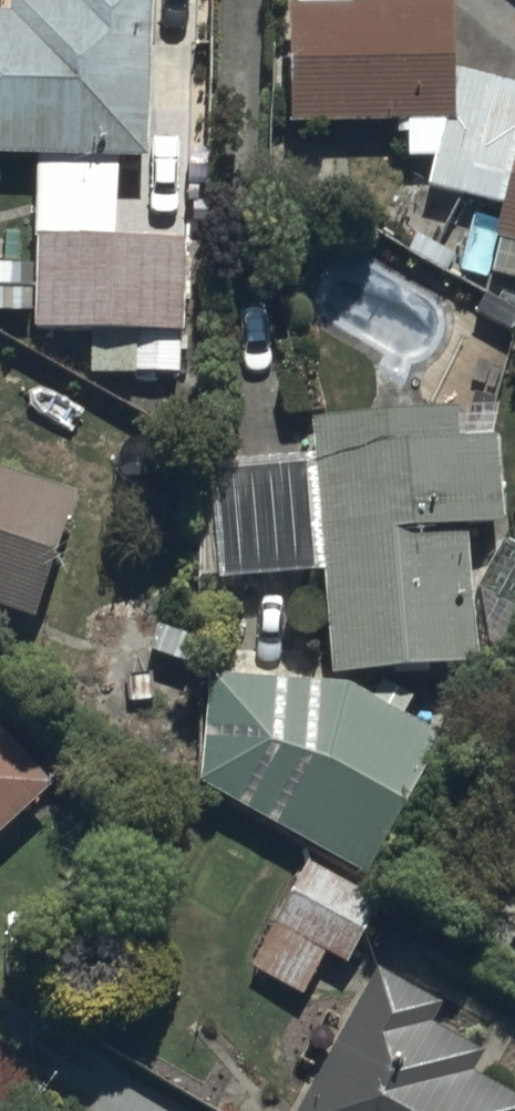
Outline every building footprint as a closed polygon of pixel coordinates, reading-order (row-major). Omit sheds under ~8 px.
[(149,176),(151,0),(70,0),(70,12),(7,12),(7,30),(0,30),(0,175),(149,176)] [(456,84),(454,20),(353,23),(352,0),(347,0),(296,1),(296,22),(287,22),(288,137),(404,136),(455,137),(456,84)] [(404,136),(405,170),(436,169),(425,211),(448,217),(450,209),(502,222),(494,253),(501,255),(492,287),(514,292),(514,99),(456,84),(455,137),(404,136)] [(185,348),(187,256),(35,253),(32,349),(136,352),(135,381),(178,382),(178,348),(185,348)] [(212,591),(320,586),(325,692),(477,685),(471,547),(505,546),(501,457),(462,459),(460,425),(311,432),(313,479),(207,484),(212,591)] [(0,487),(0,627),(37,640),(79,512),(0,487)] [(200,799),(370,900),(451,760),(401,731),(414,709),(383,691),(370,713),(349,701),(208,690),(200,799)] [(50,807),(0,752),(0,853),(50,807)] [(378,919),(304,879),(250,981),(302,1009),(325,967),(346,979),(378,919)] [(376,988),(308,1110),(504,1110),(473,1094),(486,1071),(436,1043),(445,1026),(376,988)]
